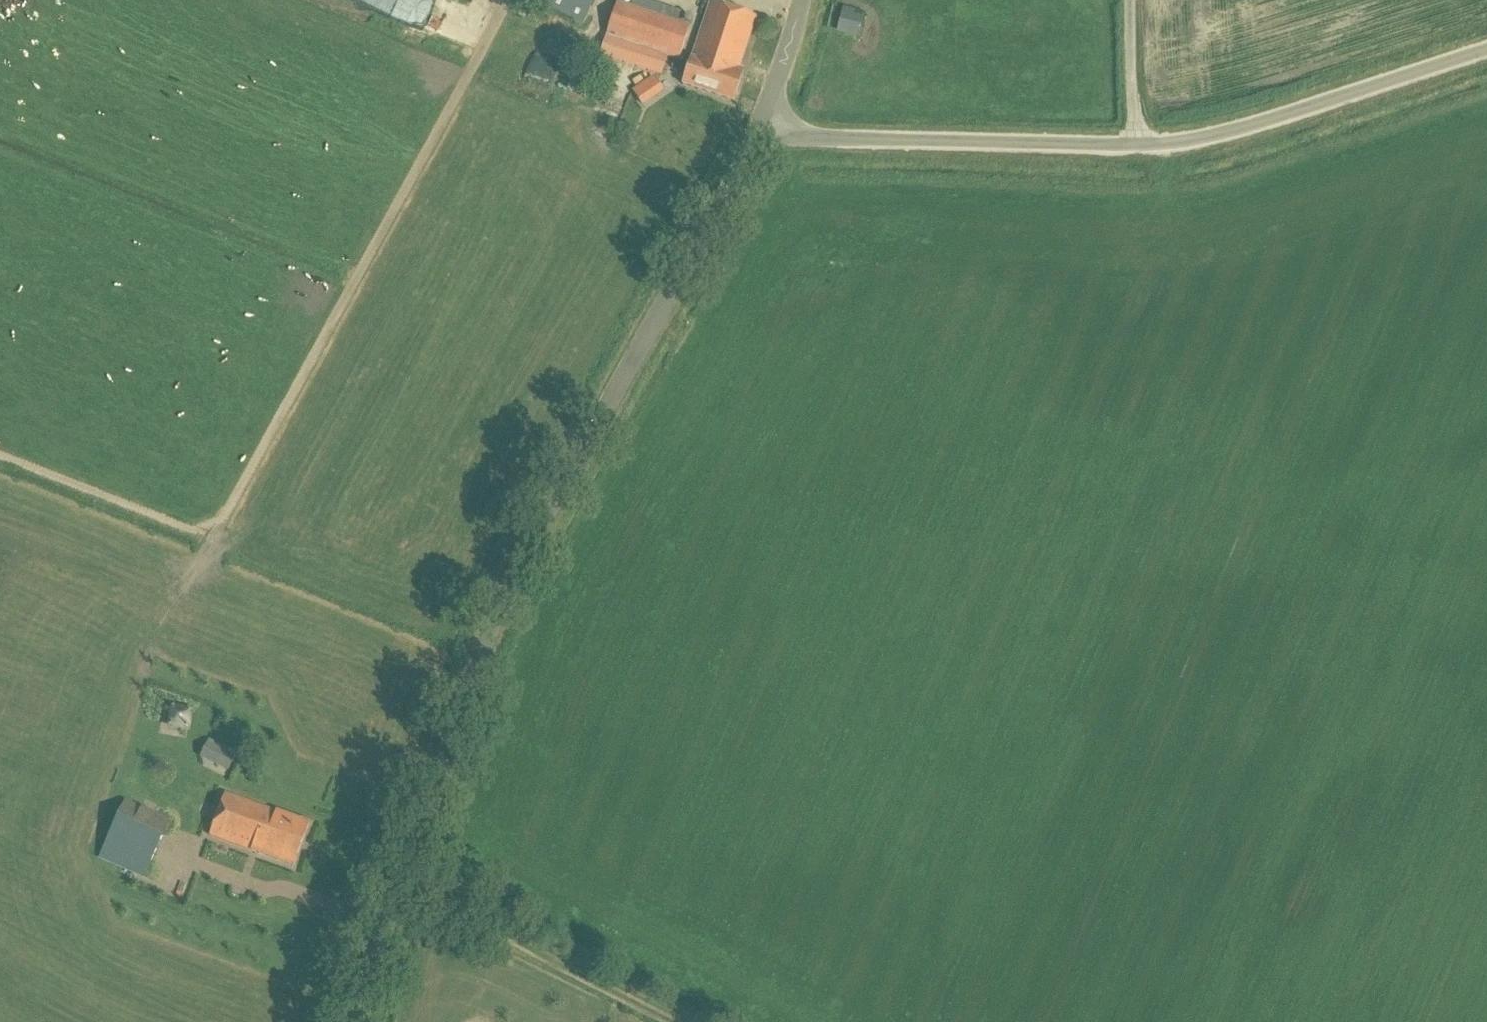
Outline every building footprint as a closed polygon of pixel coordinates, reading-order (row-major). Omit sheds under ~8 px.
[(740,68),(757,18),(710,3),(683,86),(733,102),(744,69),(740,68)] [(617,4),(600,55),(661,76),(668,56),(679,60),(690,28),(617,4)] [(838,31),(859,36),(864,14),(843,9),(838,31)] [(267,857),(294,867),(309,825),(276,813),(225,795),(210,836),(267,857)] [(99,859),(144,878),(169,822),(124,803),(99,859)]
